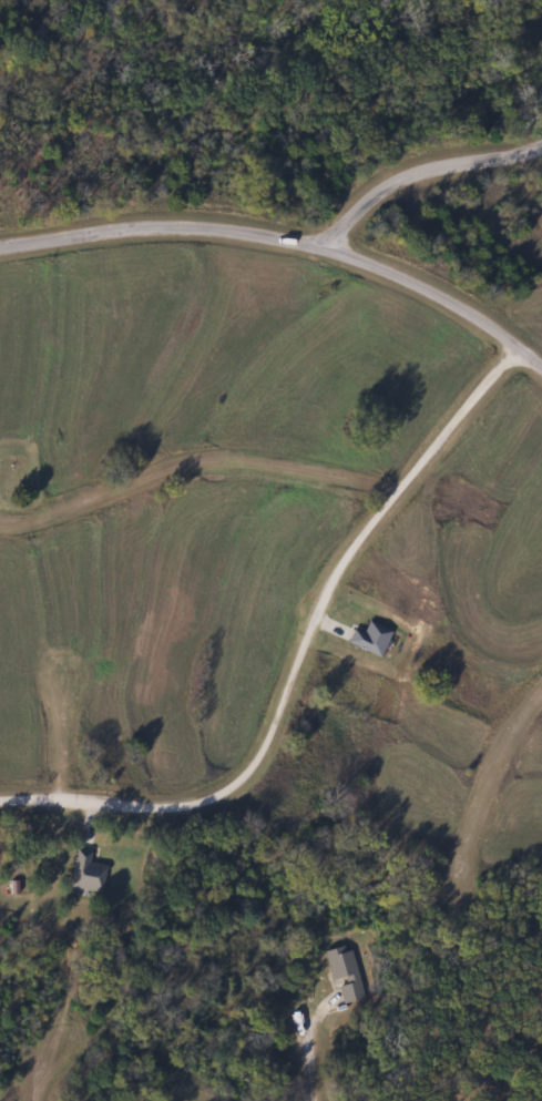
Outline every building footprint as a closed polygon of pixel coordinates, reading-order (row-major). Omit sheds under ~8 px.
[(346,641),(378,658),(391,632),(368,620),(361,634),(352,629),(346,641)] [(69,887),(101,892),(105,866),(88,863),(90,852),(75,849),(69,887)] [(326,953),(340,1002),(362,996),(348,947),(326,953)]
